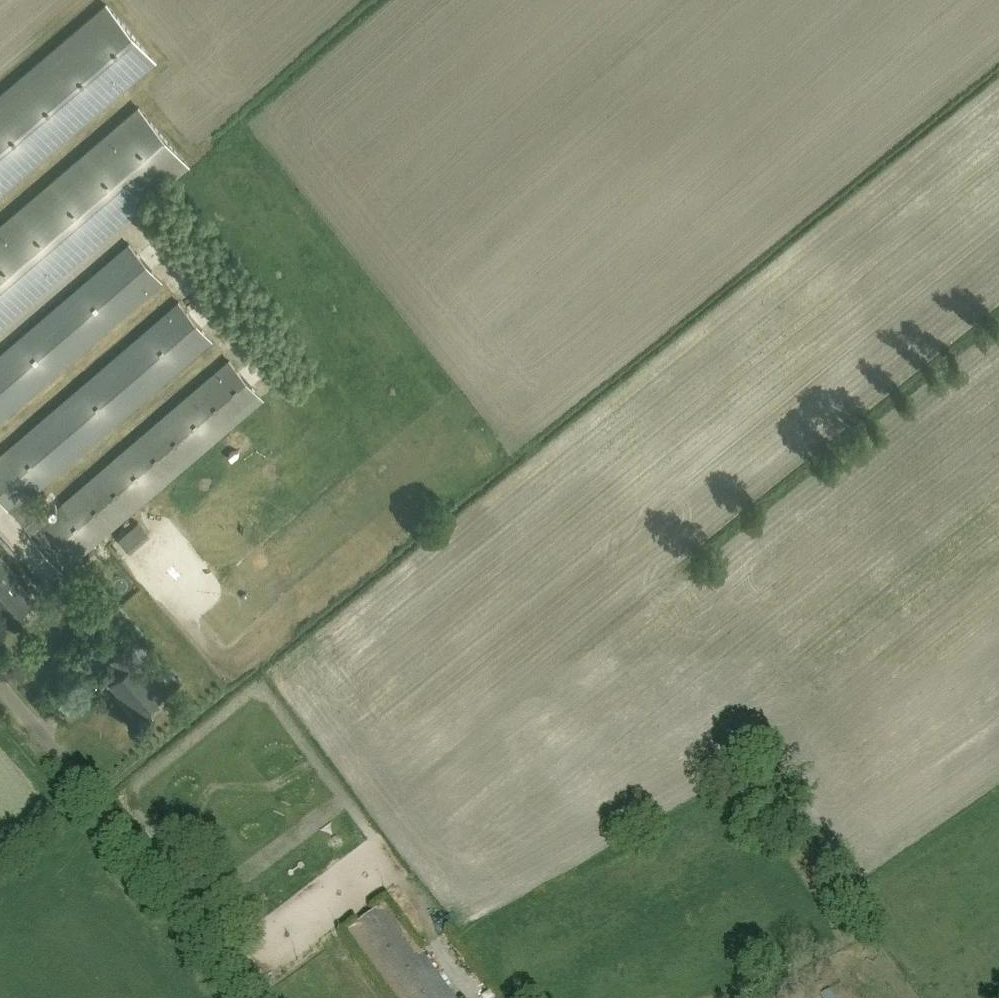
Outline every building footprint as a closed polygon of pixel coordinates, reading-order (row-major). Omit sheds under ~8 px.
[(155,61),(106,4),(0,95),(0,192),(155,61)] [(186,164),(137,106),(0,224),(0,324),(186,164)] [(162,281),(129,242),(0,353),(0,421),(162,281)] [(263,398),(229,359),(48,513),(33,495),(213,340),(178,301),(0,453),(0,500),(10,511),(32,536),(31,536),(61,572),(263,398)] [(256,364),(248,369),(258,385),(267,379),(256,364)] [(32,599),(11,576),(14,574),(0,557),(0,615),(6,622),(32,599)] [(139,715),(163,693),(136,663),(140,659),(128,646),(110,662),(121,675),(111,683),(139,715)] [(385,906),(347,934),(394,997),(453,997),(385,906)]
